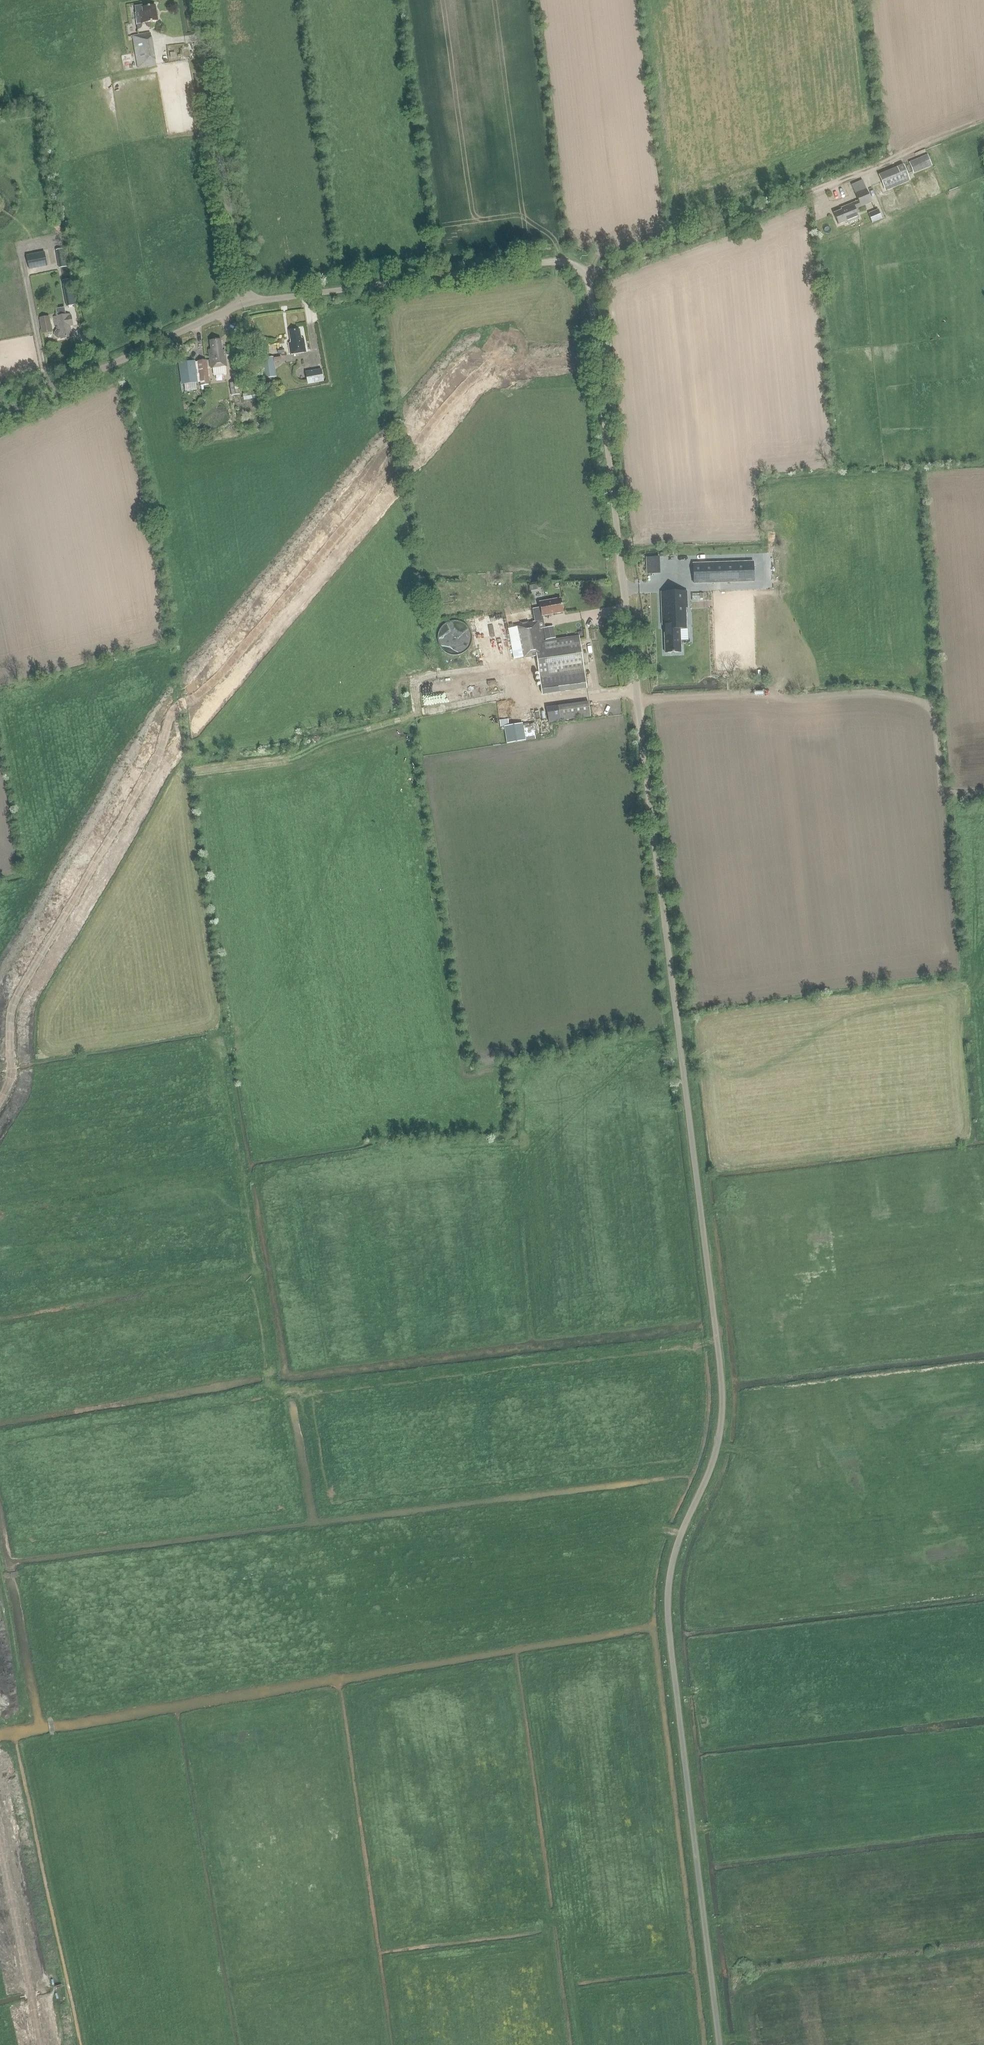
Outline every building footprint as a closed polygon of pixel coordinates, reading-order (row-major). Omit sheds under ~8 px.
[(154,7),(141,9),(141,7),(133,8),(134,15),(133,15),(135,25),(157,22),(154,7)] [(156,66),(151,33),(132,36),(138,69),(156,66)] [(927,154),(909,162),(914,174),(932,166),(927,154)] [(910,181),(903,165),(878,175),(885,191),(910,181)] [(850,185),(854,194),(857,200),(845,206),(846,208),(834,213),(839,224),(845,221),(846,224),(859,218),(854,209),(871,201),(862,180),(850,185)] [(875,222),(886,218),(882,208),(871,212),(875,222)] [(48,266),(45,251),(26,255),(30,270),(48,266)] [(62,281),(64,294),(65,294),(73,293),(71,279),(62,281)] [(64,308),(56,309),(57,316),(54,316),(56,330),(54,333),(55,337),(58,339),(60,339),(72,337),(70,327),(73,327),(71,315),(68,316),(68,314),(65,315),(64,308)] [(40,317),(42,333),(52,331),(49,316),(40,317)] [(301,337),(300,329),(297,330),(288,331),(290,343),(287,343),(289,355),(304,353),(306,352),(304,337),(301,337)] [(222,350),(221,339),(209,341),(211,350),(208,350),(210,368),(213,368),(213,376),(226,374),(225,367),(227,367),(225,350),(222,350)] [(276,377),(273,357),(261,359),(265,387),(276,385),(275,377),(276,377)] [(198,361),(201,386),(210,385),(207,360),(198,361)] [(196,382),(194,362),(180,364),(182,384),(196,382)] [(308,384),(323,381),(321,369),(306,372),(308,384)] [(237,381),(229,383),(232,396),(239,394),(237,381)] [(255,399),(255,392),(243,393),(243,400),(255,399)] [(693,564),(693,584),(712,583),(712,579),(726,578),(726,582),(745,582),(744,562),(693,564)] [(753,562),(744,562),(745,582),(753,582),(753,562)] [(533,595),(543,593),(541,583),(532,584),(533,595)] [(687,591),(660,592),(662,625),(664,625),(665,653),(680,652),(680,641),(688,641),(688,629),(684,629),(684,608),(687,608),(687,591)] [(516,626),(522,659),(534,657),(538,677),(550,675),(583,670),(579,644),(578,636),(544,641),(542,630),(545,629),(542,617),(563,613),(561,599),(539,603),(540,608),(532,610),(534,622),(520,625),(516,626)] [(583,671),(556,675),(558,691),(585,688),(583,671)] [(592,700),(559,704),(561,720),(555,720),(556,727),(570,725),(569,718),(594,715),(592,700)] [(523,724),(504,728),(507,743),(526,740),(523,724)]
